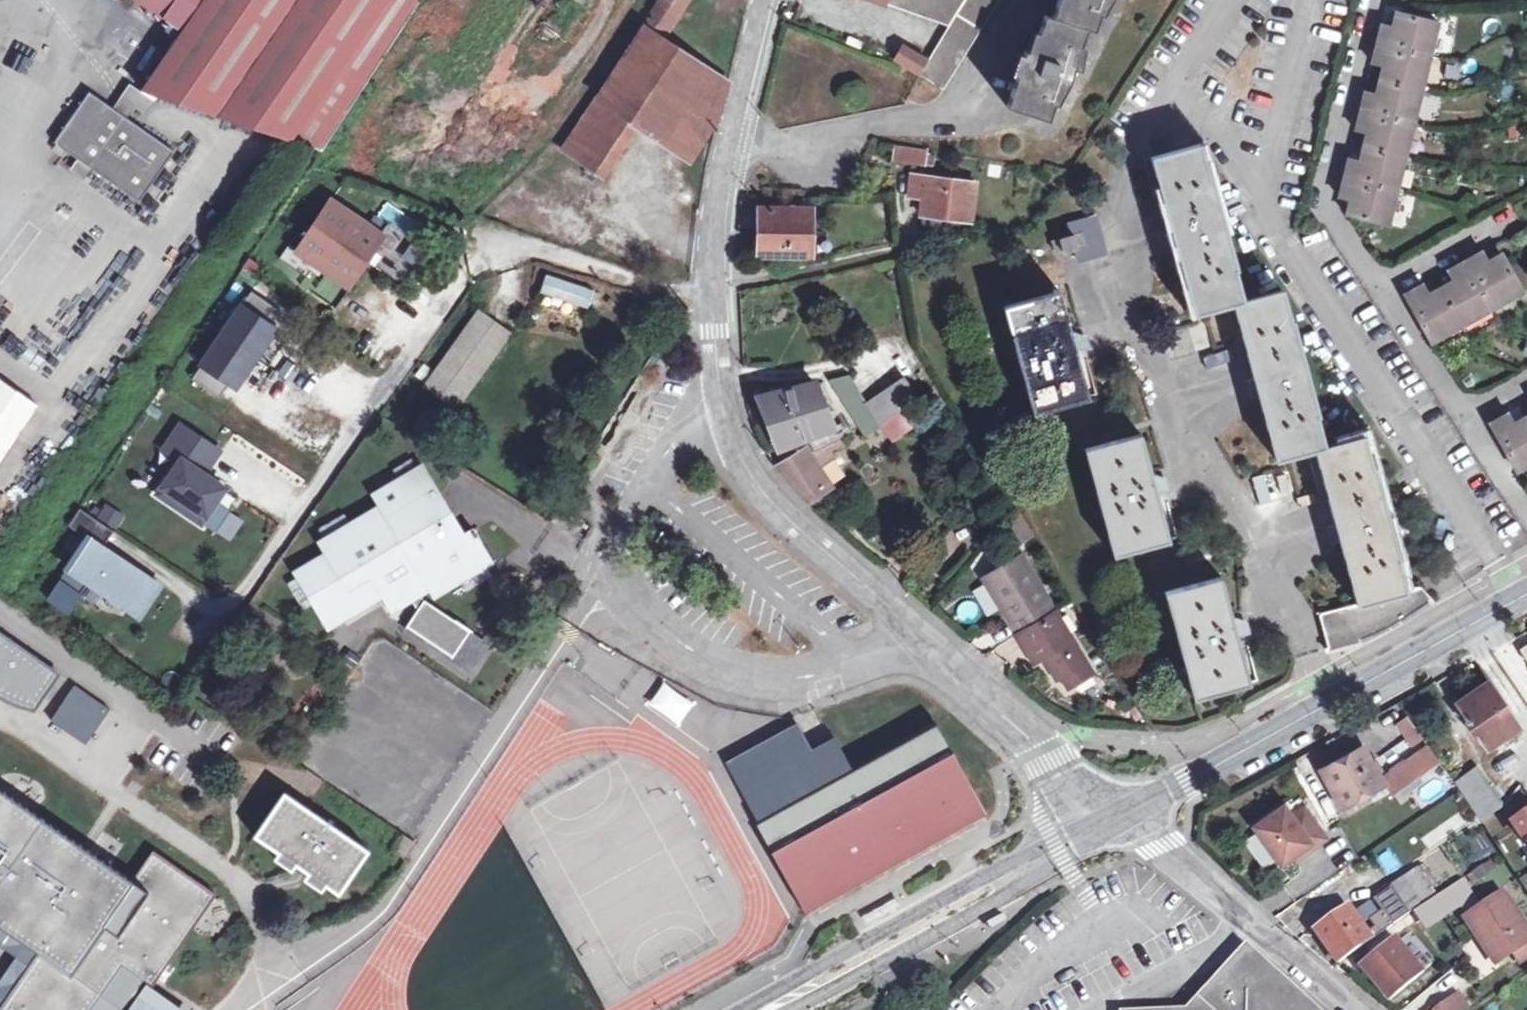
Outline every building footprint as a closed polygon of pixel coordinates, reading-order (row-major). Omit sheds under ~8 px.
[(177,38),(204,0),(123,0),(177,38)] [(177,38),(138,96),(319,156),(420,0),(204,0),(177,38)] [(632,34),(653,47),(682,0),(654,0),(632,34)] [(944,35),(964,2),(957,0),(849,0),(944,35)] [(924,69),(916,83),(940,97),(1004,0),(969,0),(924,69)] [(1051,25),(1044,23),(1038,39),(1032,38),(1025,58),(1021,58),(1003,113),(1043,128),(1049,114),(1053,115),(1063,98),(1071,77),(1077,78),(1084,57),(1078,55),(1085,37),(1092,40),(1097,26),(1100,26),(1111,6),(1114,0),(1060,0),(1051,25)] [(1377,53),(1432,66),(1439,32),(1395,22),(1392,36),(1382,34),(1377,53)] [(589,101),(627,124),(687,159),(714,114),(720,90),(653,47),(632,34),(589,101)] [(147,52),(132,73),(142,79),(157,59),(147,52)] [(1380,88),(1424,99),(1432,66),(1377,53),(1372,72),(1383,75),(1380,88)] [(898,70),(916,83),(924,69),(905,58),(898,70)] [(1362,119),(1416,133),(1424,99),(1380,88),(1377,102),(1367,100),(1362,119)] [(126,92),(110,116),(120,124),(129,111),(141,118),(149,107),(126,92)] [(85,99),(50,149),(76,167),(86,174),(136,208),(171,158),(120,124),(110,116),(85,99)] [(627,124),(589,101),(557,152),(595,174),(627,124)] [(1368,141),(1365,155),(1409,164),(1416,133),(1362,119),(1358,138),(1368,141)] [(1250,390),(1254,406),(1262,404),(1280,469),(1317,460),(1336,536),(1329,538),(1333,554),(1341,553),(1356,616),(1319,625),(1328,663),(1357,657),(1356,651),(1433,614),(1419,603),(1404,603),(1365,447),(1324,457),(1282,299),(1243,310),(1200,154),(1152,167),(1172,241),(1164,243),(1168,261),(1177,259),(1194,323),(1237,312),(1258,387),(1250,390)] [(1347,186),(1401,199),(1409,164),(1365,155),(1362,170),(1352,168),(1347,186)] [(889,174),(919,177),(920,164),(890,160),(889,174)] [(86,174),(76,167),(69,176),(80,184),(86,174)] [(1401,199),(1347,186),(1343,206),(1354,209),(1351,224),(1392,234),(1401,199)] [(959,192),(892,195),(895,216),(909,215),(910,233),(962,231),(959,192)] [(329,198),(295,247),(344,280),(378,231),(329,198)] [(798,207),(799,220),(809,220),(825,219),(824,206),(798,207)] [(809,261),(809,220),(799,220),(759,222),(759,263),(809,261)] [(1070,254),(1079,252),(1076,240),(1045,248),(1049,260),(1056,258),(1057,263),(1071,260),(1070,254)] [(1471,272),(1498,321),(1526,305),(1526,298),(1507,264),(1496,271),(1490,261),(1471,272)] [(1498,321),(1471,272),(1453,281),(1458,291),(1445,298),(1467,338),(1498,321)] [(586,308),(592,290),(543,273),(536,292),(586,308)] [(249,288),(189,375),(216,394),(226,379),(232,384),(272,325),(266,321),(276,307),(249,288)] [(1467,338),(1445,298),(1437,303),(1431,293),(1411,305),(1438,354),(1467,338)] [(1063,339),(1053,298),(998,312),(1026,419),(1080,406),(1068,358),(1079,355),(1076,343),(1072,344),(1070,338),(1063,339)] [(476,308),(422,384),(453,406),(507,330),(476,308)] [(35,404),(0,380),(0,456),(35,404)] [(872,389),(857,398),(850,386),(831,391),(860,438),(875,428),(886,442),(913,422),(907,415),(916,408),(903,390),(883,404),(872,389)] [(814,483),(819,479),(835,468),(833,464),(842,457),(838,449),(853,443),(848,432),(834,437),(815,394),(756,410),(777,459),(794,452),(795,456),(789,458),(794,469),(783,474),(775,477),(805,512),(827,499),(814,483)] [(1526,479),(1526,425),(1518,430),(1512,420),(1495,430),(1524,481),(1526,479)] [(177,455),(153,490),(197,520),(221,484),(199,469),(213,448),(177,424),(162,445),(177,455)] [(1142,485),(1130,444),(1078,458),(1107,564),(1160,550),(1147,504),(1160,500),(1156,488),(1152,489),(1150,483),(1142,485)] [(777,459),(783,474),(794,469),(789,458),(795,456),(794,452),(777,459)] [(390,466),(396,476),(415,464),(410,455),(390,466)] [(310,600),(324,625),(378,594),(387,609),(408,597),(414,607),(402,624),(466,667),(474,655),(473,654),(456,643),(465,630),(467,627),(420,597),(417,592),(427,587),(431,594),(457,580),(484,564),(489,561),(469,527),(460,531),(453,536),(442,516),(449,512),(421,461),(415,464),(396,476),(371,490),(377,502),(347,519),(321,534),(315,538),(322,549),(291,567),(294,573),(310,600)] [(831,497),(819,479),(814,483),(827,499),(831,497)] [(315,525),(321,534),(347,519),(342,510),(315,525)] [(449,512),(442,516),(453,536),(460,531),(449,512)] [(109,527),(92,516),(81,532),(84,534),(79,542),(72,553),(43,595),(63,608),(83,577),(100,589),(124,597),(122,603),(134,611),(155,581),(111,551),(102,552),(95,547),(98,542),(109,527)] [(1037,554),(1027,537),(1013,546),(1023,563),(1037,554)] [(79,542),(75,540),(68,551),(72,553),(79,542)] [(98,542),(95,547),(102,552),(111,551),(98,542)] [(484,564),(457,580),(462,589),(490,573),(484,564)] [(294,573),(284,578),(300,606),(310,600),(294,573)] [(1025,652),(1062,629),(1029,573),(991,596),(1025,652)] [(1224,630),(1211,588),(1156,604),(1187,709),(1241,693),(1229,648),(1241,644),(1237,633),(1234,634),(1232,627),(1224,630)] [(1062,629),(1025,652),(1042,680),(1051,675),(1065,697),(1069,694),(1075,704),(1098,690),(1062,629)] [(481,642),(465,630),(456,643),(473,654),(481,642)] [(8,696),(22,699),(45,665),(0,634),(0,692),(8,696)] [(83,744),(108,708),(73,683),(48,719),(83,744)] [(1472,735),(1483,753),(1515,731),(1486,684),(1453,706),(1464,724),(1461,726),(1468,737),(1472,735)] [(575,756),(500,792),(516,825),(528,826),(555,813),(562,828),(600,810),(601,793),(642,797),(648,808),(672,796),(682,816),(699,807),(652,712),(619,728),(607,727),(586,738),(584,756),(575,756)] [(798,724),(728,763),(807,909),(983,813),(935,725),(852,771),(834,738),(812,750),(798,724)] [(1399,731),(1406,741),(1414,736),(1406,726),(1399,731)] [(1414,736),(1406,741),(1413,751),(1421,746),(1414,736)] [(1377,756),(1384,767),(1411,750),(1404,739),(1377,756)] [(1344,818),(1360,808),(1383,794),(1386,794),(1382,789),(1363,756),(1322,779),(1344,818)] [(1407,774),(1416,786),(1438,769),(1428,756),(1406,772),(1407,774)] [(1399,799),(1416,786),(1407,774),(1382,789),(1386,794),(1396,795),(1399,799)] [(1454,790),(1473,818),(1494,804),(1475,775),(1454,790)] [(283,793),(255,833),(338,888),(366,849),(283,793)] [(1432,851),(1473,825),(1454,795),(1413,821),(1432,851)] [(1494,804),(1473,818),(1481,829),(1502,814),(1494,804)] [(1284,814),(1254,835),(1281,873),(1293,864),(1309,853),(1312,857),(1326,848),(1304,817),(1292,826),(1284,814)] [(0,815),(0,950),(17,962),(0,987),(0,1009),(73,1009),(101,970),(128,988),(187,898),(127,857),(106,887),(0,815)] [(1514,832),(1523,845),(1526,842),(1526,823),(1514,832)] [(1309,853),(1293,864),(1296,868),(1312,857),(1309,853)] [(1405,907),(1434,893),(1421,867),(1392,881),(1405,907)] [(1462,889),(1450,897),(1458,909),(1470,900),(1462,889)] [(1385,920),(1372,929),(1375,936),(1367,942),(1348,915),(1316,939),(1339,970),(1412,922),(1394,894),(1377,906),(1385,920)] [(1450,897),(1419,919),(1427,932),(1459,910),(1458,909),(1450,897)] [(1473,922),(1471,933),(1498,972),(1526,952),(1526,934),(1504,901),(1473,922)] [(985,926),(990,934),(1008,924),(1003,915),(985,926)] [(1391,1007),(1424,980),(1397,949),(1364,977),(1391,1007)] [(1243,958),(1208,1002),(1138,1005),(1138,1009),(1302,1009),(1243,958)] [(380,997),(365,1005),(368,1009),(394,1009),(403,1005),(393,984),(377,992),(380,997)]
